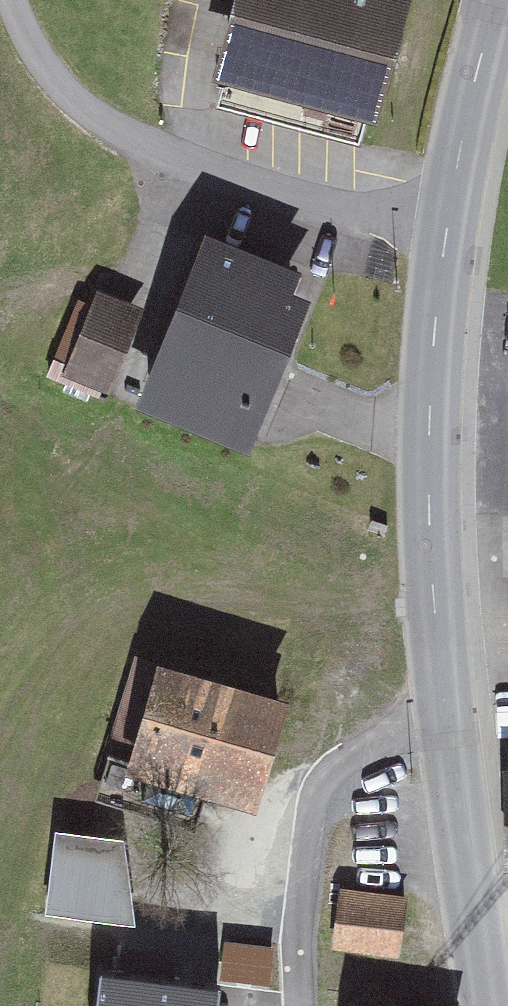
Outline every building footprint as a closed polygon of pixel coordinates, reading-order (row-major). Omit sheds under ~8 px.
[(228,62),(368,100),(395,0),(245,0),(228,62)] [(291,271),(211,238),(147,394),(248,435),(303,299),(283,291),(291,271)] [(137,311),(98,296),(69,369),(108,385),(137,311)] [(285,708),(160,670),(133,758),(259,795),(285,708)] [(123,839),(57,830),(46,913),(135,924),(123,839)] [(402,898),(344,891),(338,944),(396,951),(402,898)]
